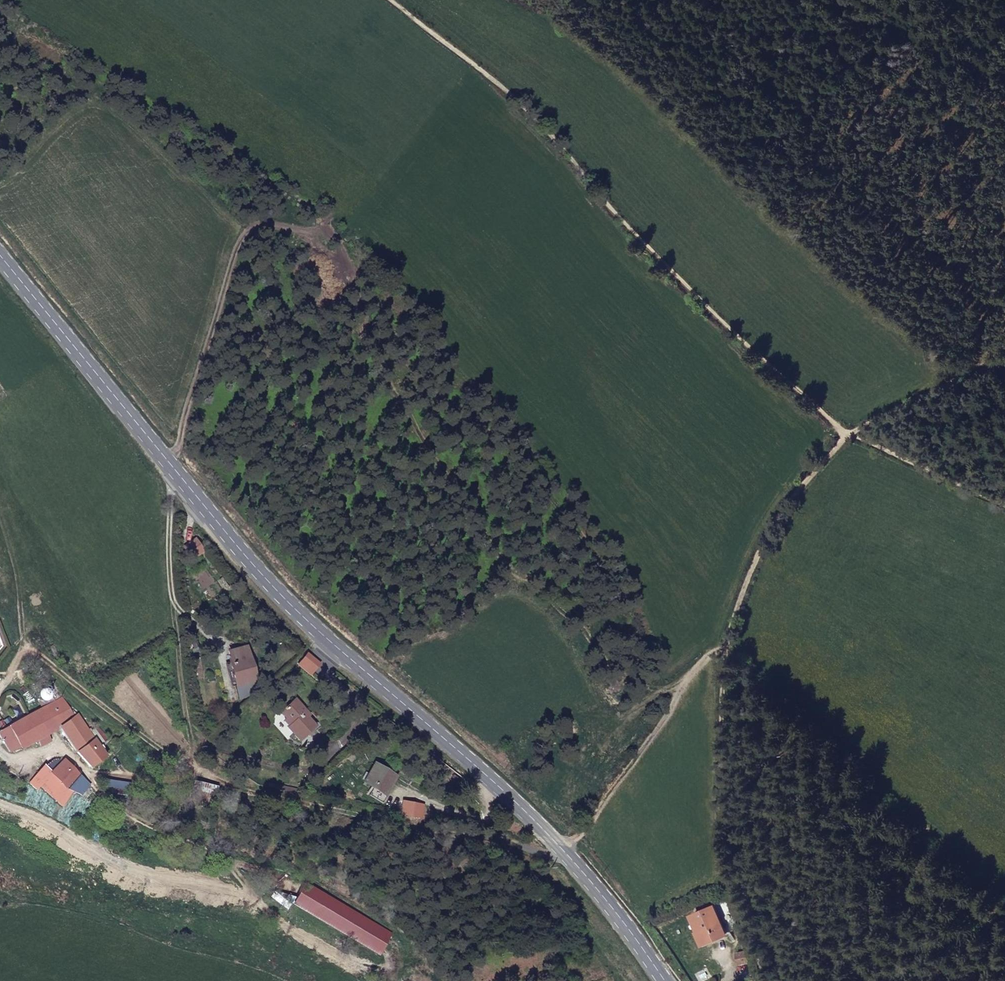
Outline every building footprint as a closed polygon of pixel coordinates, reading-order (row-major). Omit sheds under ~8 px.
[(196,547),(188,536),(176,545),(185,555),(196,547)] [(235,646),(220,650),(223,661),(221,661),(226,680),(243,675),(235,646)] [(244,680),(227,684),(230,697),(247,693),(244,680)] [(0,728),(0,736),(7,749),(14,746),(15,748),(35,738),(38,743),(46,739),(43,733),(61,725),(73,747),(85,766),(104,756),(83,716),(78,718),(66,694),(0,728)] [(285,695),(269,709),(280,721),(278,724),(290,737),(305,724),(292,709),(295,706),(285,695)] [(70,792),(79,788),(71,772),(63,759),(46,767),(42,758),(18,769),(14,775),(18,782),(26,779),(38,798),(57,788),(70,792)] [(384,769),(366,758),(354,776),(373,785),(384,769)] [(309,879),(298,899),(384,950),(396,930),(309,879)] [(728,879),(716,884),(719,891),(699,900),(712,928),(743,915),(728,879)]
